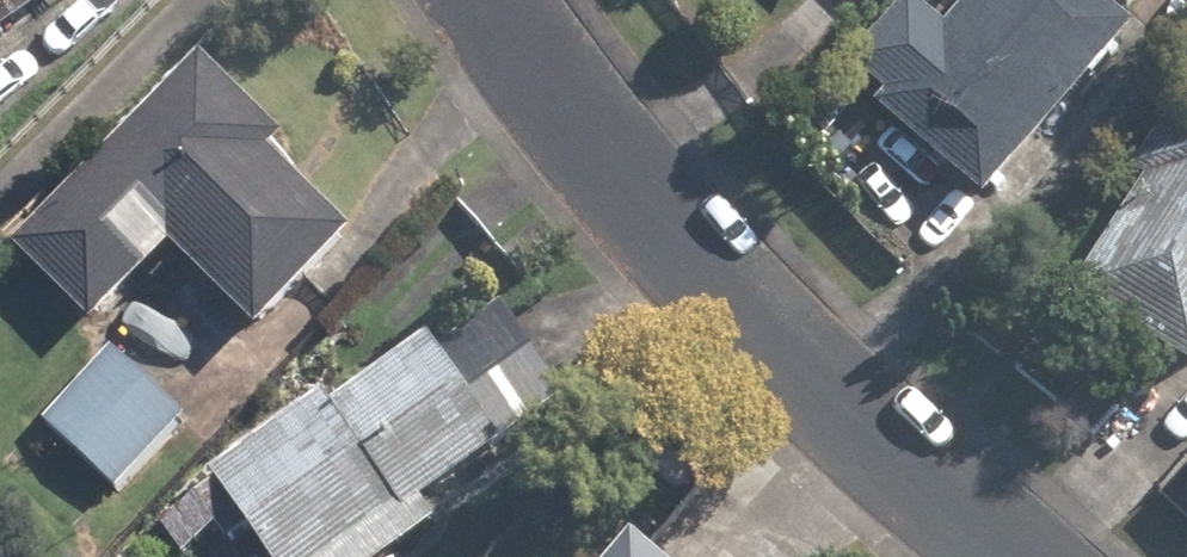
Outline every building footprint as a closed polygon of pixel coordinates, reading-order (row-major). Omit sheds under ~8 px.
[(56,0),(0,0),(0,39),(56,0)] [(1002,203),(1153,31),(1117,0),(983,0),(960,26),(929,0),(919,0),(864,63),(901,94),(890,106),(1002,203)] [(1184,47),(1186,43),(1186,0),(1145,0),(1138,10),(1184,47)] [(181,246),(271,334),(369,236),(282,154),(297,140),(214,56),(22,243),(100,324),(181,246)] [(1186,355),(1186,103),(1145,168),(1163,179),(1090,293),(1186,355)] [(281,556),(345,556),(415,509),(421,518),(520,449),(513,438),(576,395),(510,297),(445,340),(444,338),(343,405),(333,393),(220,469),(281,556)] [(51,423),(125,492),(194,417),(120,349),(51,423)] [(259,528),(227,481),(204,498),(236,543),(259,528)] [(222,536),(199,509),(140,556),(196,556),(222,536)] [(649,539),(634,556),(669,556),(649,539)]
